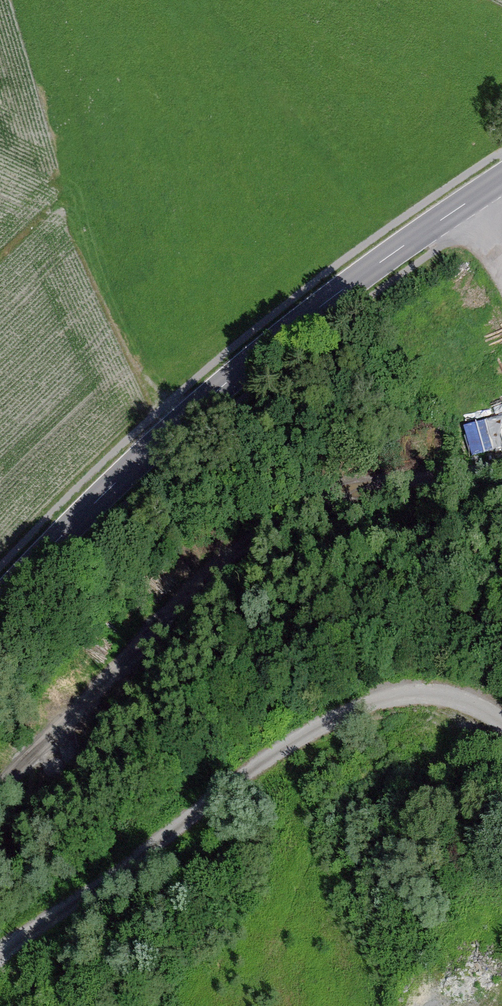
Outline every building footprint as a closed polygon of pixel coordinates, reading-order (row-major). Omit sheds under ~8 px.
[(487,410),(467,416),(475,445),(495,439),(487,410)]
